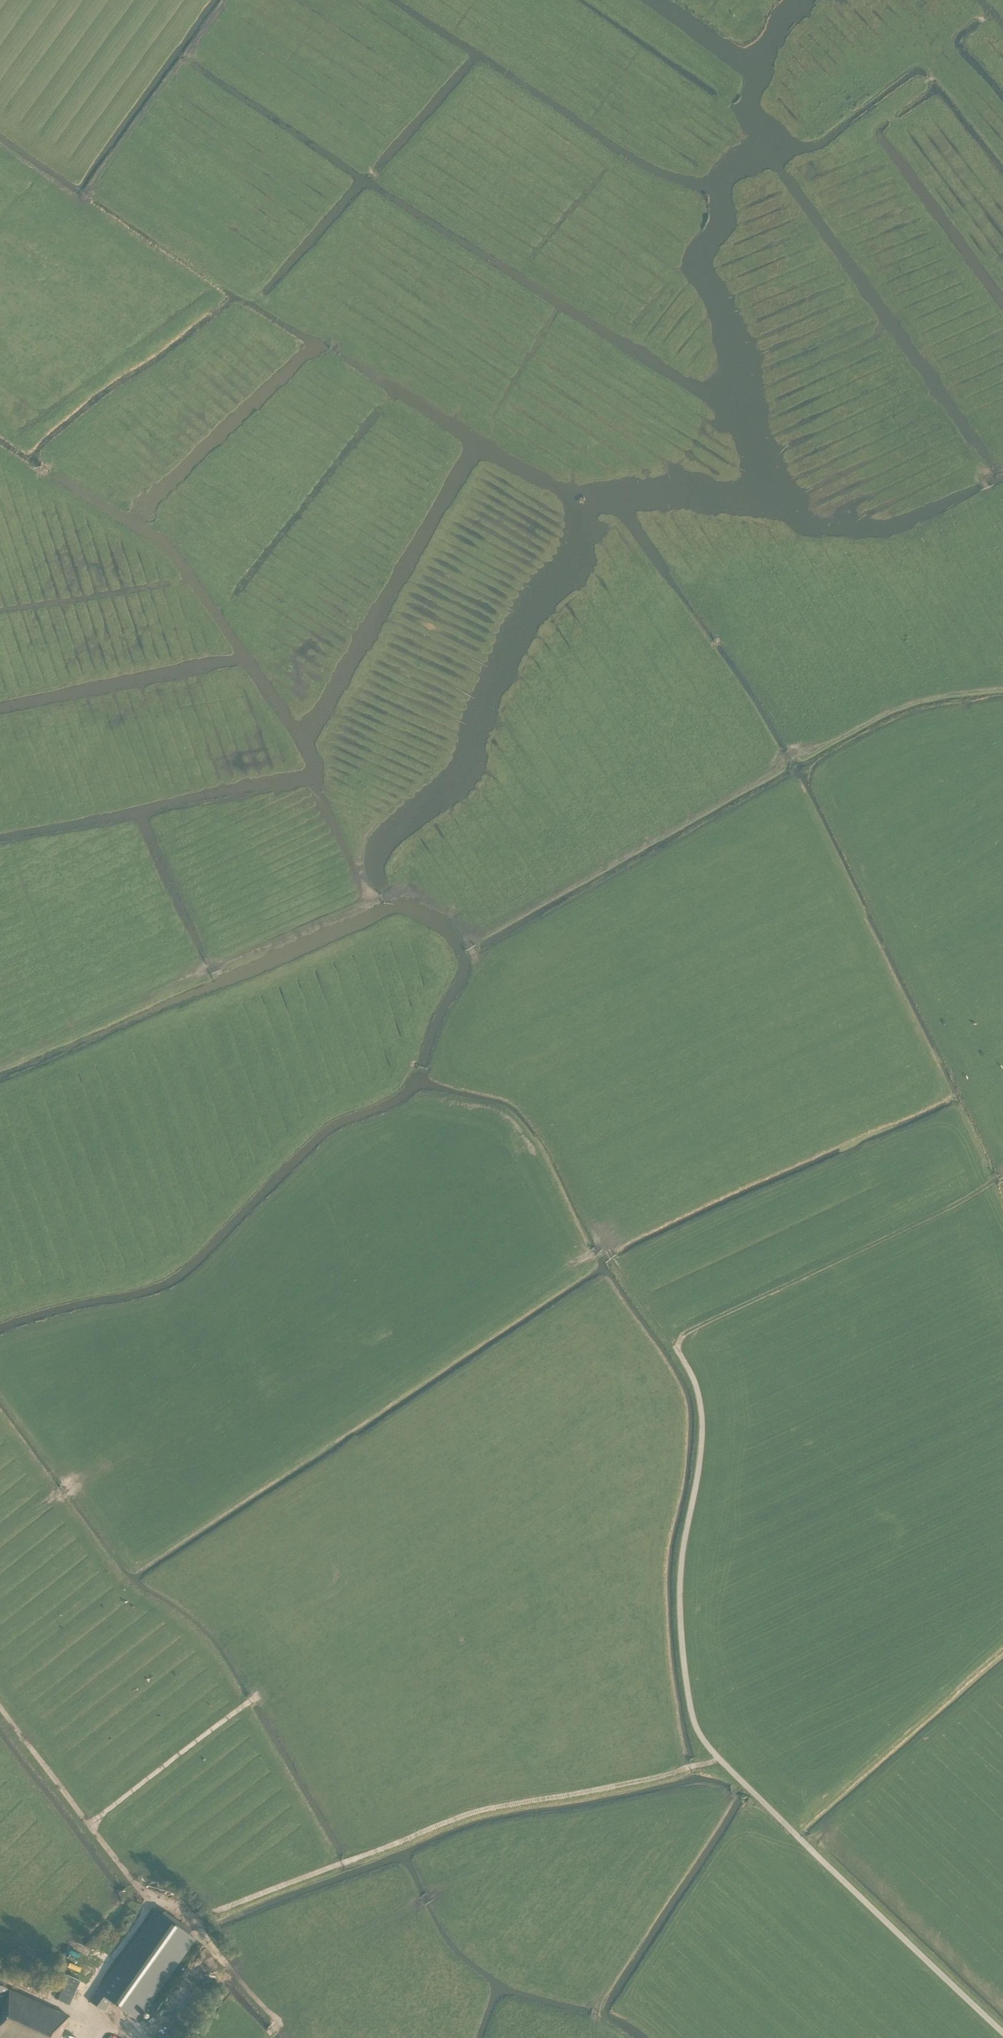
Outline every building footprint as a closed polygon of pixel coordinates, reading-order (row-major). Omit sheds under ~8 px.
[(104,2011),(111,2002),(138,2021),(195,1940),(155,1911),(91,2002),(104,2011)] [(56,2000),(70,2006),(81,1981),(67,1975),(56,2000)] [(69,2017),(0,1986),(0,2037),(59,2037),(69,2017)]
